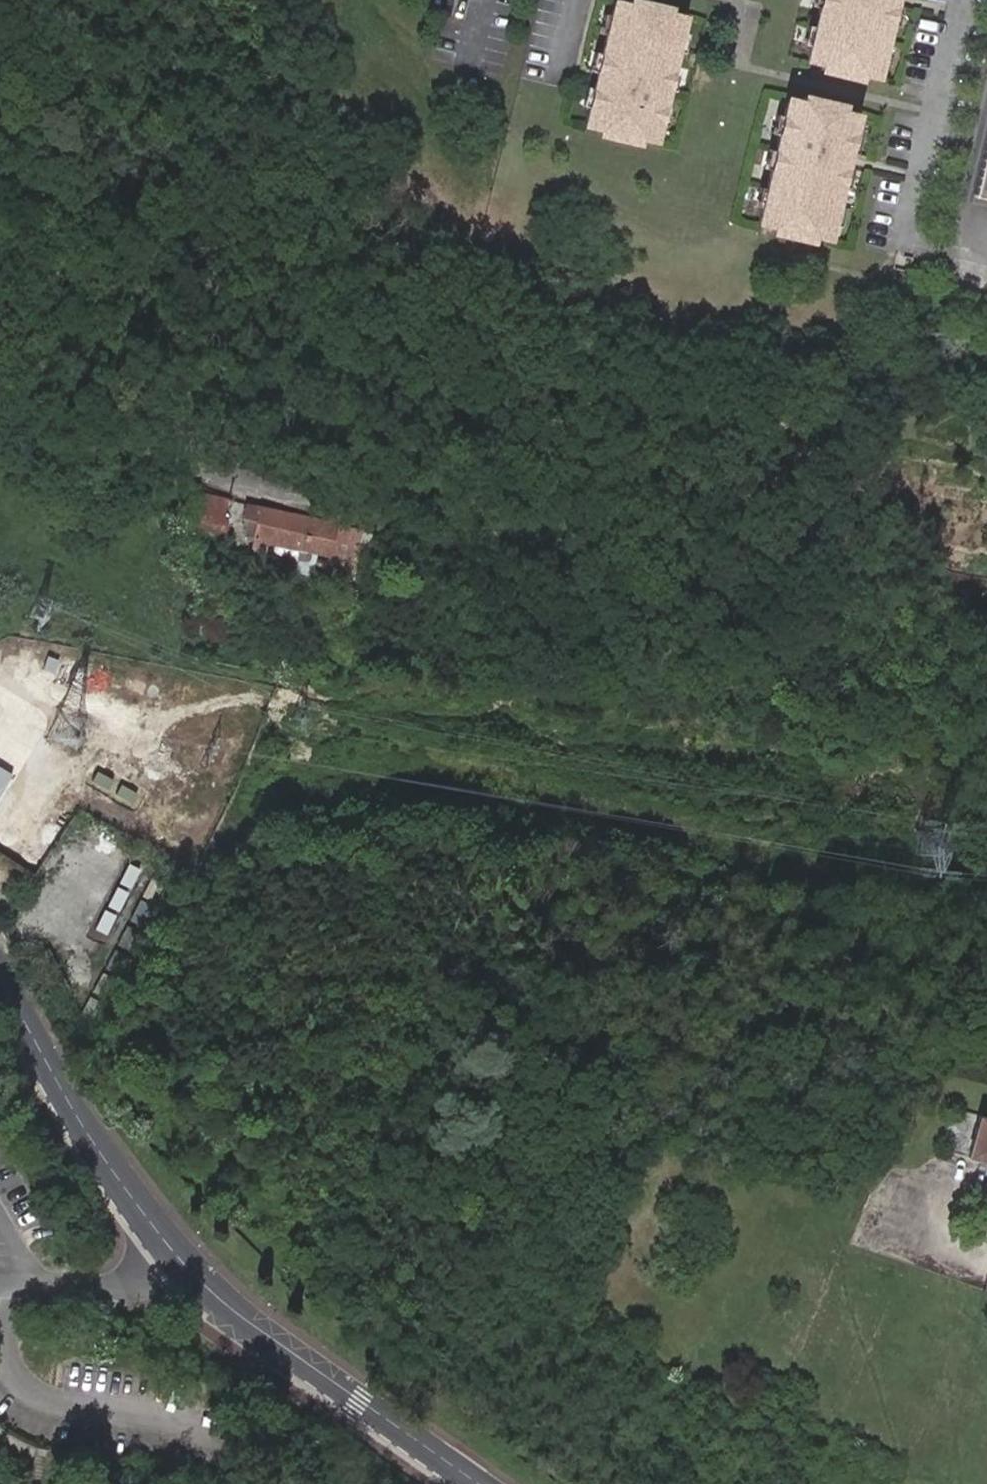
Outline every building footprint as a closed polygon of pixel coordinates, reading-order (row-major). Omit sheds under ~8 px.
[(804,70),(820,73),(819,79),(856,88),(857,82),(874,86),(894,0),(821,0),(804,70)] [(625,15),(612,12),(582,134),(599,138),(598,144),(634,153),(636,146),(652,150),(683,27),(663,22),(664,17),(627,9),(625,15)] [(800,112),(785,108),(755,232),(771,236),(770,241),(807,250),(809,244),(825,248),(855,125),(840,121),(841,116),(801,107),(800,112)] [(972,196),(986,200),(986,137),(972,196)] [(233,497),(200,490),(193,523),(229,531),(232,518),(229,517),(233,497)] [(368,526),(253,502),(249,516),(262,519),(258,537),(283,543),(305,548),(304,555),(317,557),(318,551),(353,558),(350,573),(364,577),(369,560),(361,558),(368,526)] [(254,557),(279,563),(281,553),(303,558),(299,574),(312,577),(317,557),(304,555),(305,548),(283,543),(258,537),(254,557)] [(0,768),(0,794),(12,775),(0,768)] [(975,1110),(962,1153),(986,1160),(986,1114),(975,1110)]
